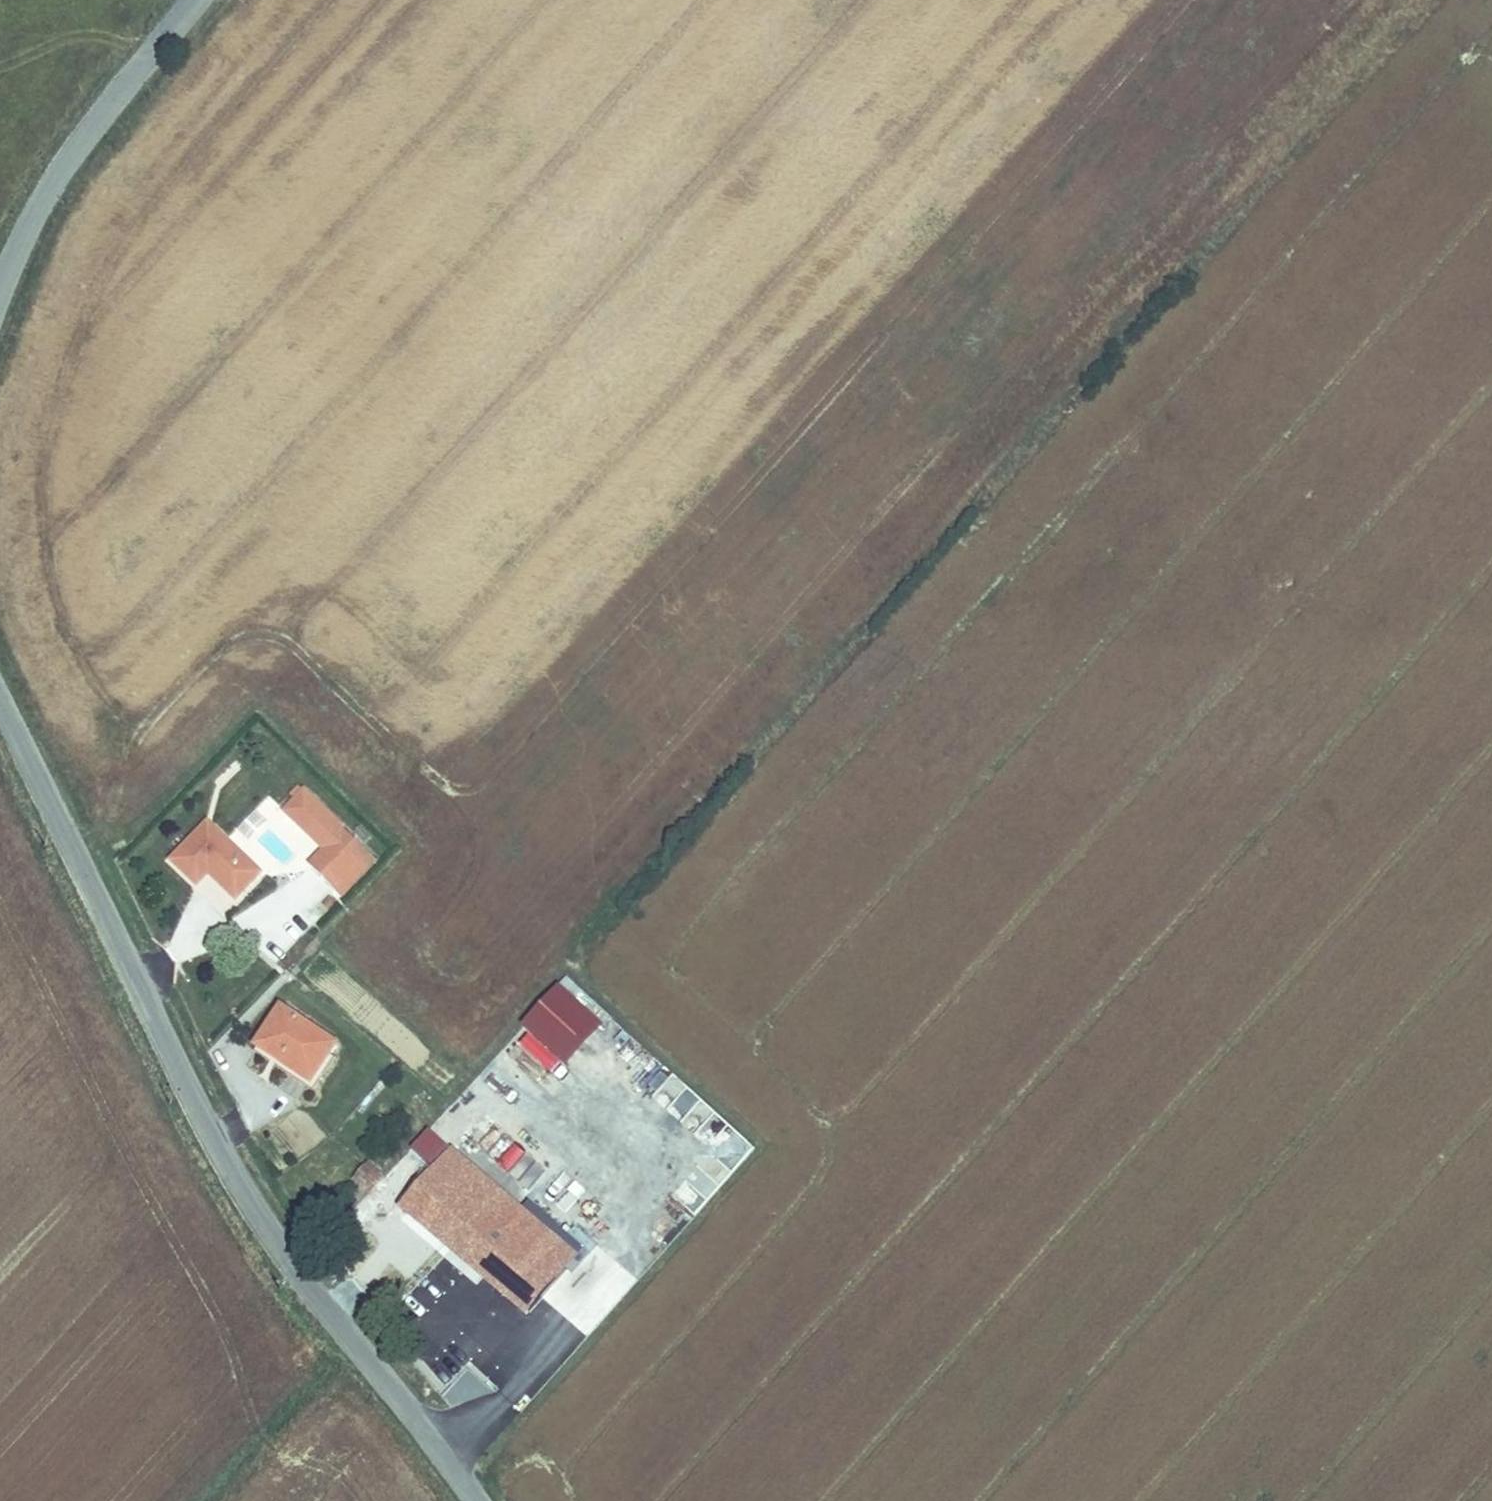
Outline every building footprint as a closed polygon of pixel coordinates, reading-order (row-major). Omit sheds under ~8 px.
[(362,853),(291,789),(283,798),(288,802),(277,813),(297,831),(303,824),(324,843),(318,850),(303,867),(329,890),(362,853)] [(324,843),(303,824),(297,831),(318,850),(324,843)] [(241,907),(264,881),(207,830),(174,869),(198,890),(210,879),(241,907)] [(367,857),(362,853),(329,890),(334,895),(367,857)] [(306,1084),(333,1047),(282,1010),(256,1047),(306,1084)] [(483,1277),(532,1221),(451,1150),(401,1204),(483,1277)] [(357,1184),(367,1194),(381,1178),(369,1168),(366,1165),(351,1179),(357,1184)] [(643,1247),(660,1228),(629,1202),(612,1222),(643,1247)] [(575,1257),(532,1221),(483,1277),(523,1312),(575,1257)]
